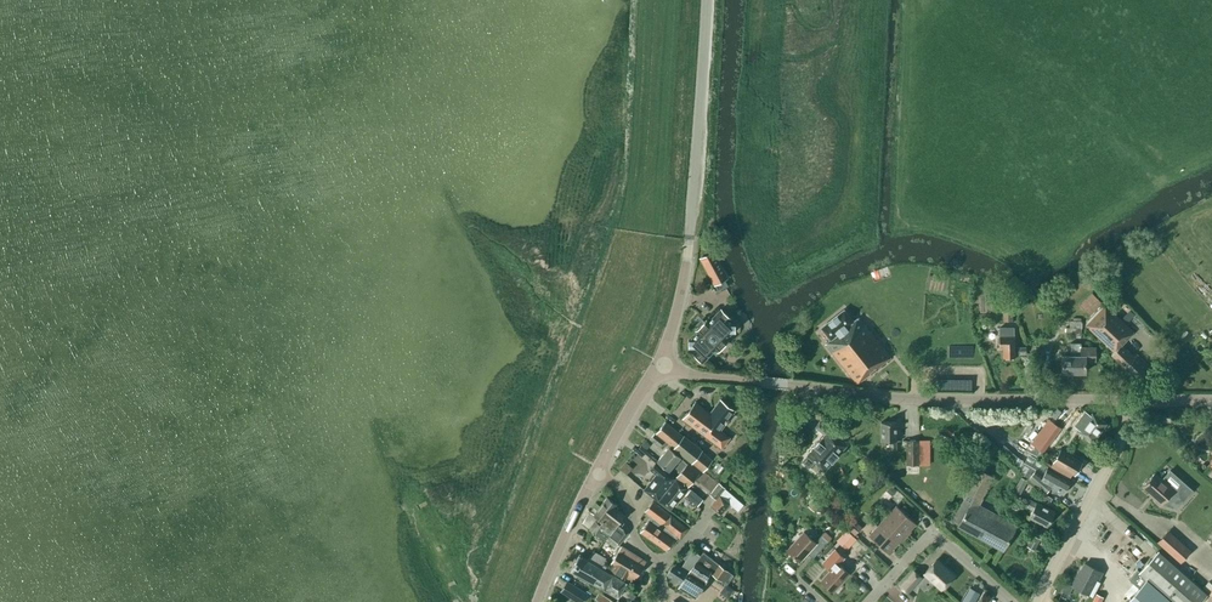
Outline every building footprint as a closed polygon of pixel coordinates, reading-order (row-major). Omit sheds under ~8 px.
[(714,251),(700,258),(714,285),(728,278),(714,251)] [(1056,297),(1061,302),(1069,295),(1065,290),(1056,297)] [(1080,304),(1090,314),(1102,302),(1092,292),(1080,304)] [(1111,354),(1137,379),(1149,366),(1134,351),(1131,354),(1121,344),(1133,331),(1104,303),(1084,324),(1113,352),(1111,354)] [(691,346),(696,351),(694,353),(702,361),(715,348),(717,350),(728,340),(725,338),(733,330),(735,330),(735,324),(733,324),(728,319),(730,317),(721,308),(708,321),(706,319),(696,330),(698,332),(691,340),(689,340),(689,346),(691,346)] [(1011,308),(1002,309),(1003,321),(1012,320),(1011,308)] [(890,357),(859,317),(853,321),(844,309),(821,327),(831,339),(825,343),(857,383),(870,373),(869,371),(875,367),(876,368),(890,357)] [(1069,327),(1066,327),(1066,334),(1081,335),(1081,321),(1069,321),(1069,327)] [(1015,357),(1015,355),(1026,355),(1026,349),(1026,346),(1015,346),(1014,336),(1013,336),(1013,330),(1000,330),(1000,336),(999,336),(999,346),(1003,346),(1003,357),(1015,357)] [(974,341),(950,342),(950,354),(974,353),(974,341)] [(1062,372),(1085,372),(1085,360),(1095,361),(1095,347),(1081,347),(1081,342),(1070,342),(1070,355),(1062,355),(1062,372)] [(695,401),(682,418),(722,448),(729,437),(720,430),(735,410),(720,399),(710,413),(695,401)] [(1079,419),(1084,423),(1078,431),(1093,441),(1106,423),(1092,412),(1090,415),(1085,411),(1079,419)] [(1048,418),(1030,442),(1043,452),(1061,427),(1048,418)] [(881,421),(881,440),(889,440),(889,449),(896,449),(896,440),(897,440),(897,421),(881,421)] [(682,436),(664,422),(656,432),(666,440),(666,441),(673,447),(682,436)] [(802,460),(809,467),(814,461),(824,470),(846,445),(820,422),(815,427),(824,435),(807,454),(802,460)] [(664,440),(655,432),(650,439),(659,446),(664,440)] [(687,458),(691,461),(700,451),(682,436),(673,447),(683,454),(687,458)] [(919,440),(906,440),(906,464),(919,464),(919,440)] [(669,446),(665,451),(657,460),(669,471),(681,456),(669,446)] [(1074,475),(1082,461),(1061,448),(1052,462),(1074,475)] [(712,460),(700,451),(691,461),(692,462),(703,471),(712,460)] [(691,461),(687,458),(685,461),(687,463),(676,477),(687,487),(699,473),(690,465),(692,462),(691,461)] [(653,468),(658,472),(644,489),(658,500),(672,483),(674,480),(676,477),(663,467),(658,462),(653,468)] [(1004,519),(978,504),(982,497),(981,497),(993,476),(975,466),(964,488),(968,491),(952,520),(959,524),(958,525),(1003,549),(1014,529),(1002,523),(1004,519)] [(1044,493),(1050,486),(1063,494),(1070,481),(1046,468),(1043,475),(1036,469),(1028,478),(1044,493)] [(1143,486),(1155,497),(1154,498),(1161,504),(1173,489),(1155,473),(1143,486)] [(1021,476),(1013,490),(1020,493),(1027,480),(1021,476)] [(672,483),(658,500),(670,510),(686,490),(674,480),(672,483)] [(710,493),(716,498),(725,487),(719,482),(710,493)] [(829,482),(818,494),(829,505),(840,493),(829,482)] [(891,485),(884,491),(890,497),(896,490),(891,485)] [(738,510),(743,504),(725,488),(719,494),(710,505),(720,514),(729,504),(738,510)] [(702,499),(690,489),(686,495),(697,505),(702,499)] [(1048,504),(1052,497),(1040,491),(1036,497),(1048,504)] [(598,521),(597,522),(611,532),(619,521),(624,515),(614,507),(616,504),(607,497),(600,506),(596,502),(590,511),(602,520),(600,523),(598,521)] [(1024,505),(1033,509),(1029,516),(1046,526),(1054,511),(1037,502),(1036,503),(1028,498),(1024,505)] [(813,510),(819,504),(813,499),(808,505),(813,510)] [(666,549),(677,536),(680,538),(687,528),(670,514),(662,524),(661,524),(669,514),(653,501),(645,511),(652,516),(648,520),(640,531),(666,549)] [(869,515),(876,507),(870,503),(864,510),(869,515)] [(887,515),(907,533),(916,523),(896,505),(887,515)] [(611,532),(597,522),(598,521),(600,523),(602,520),(590,511),(589,510),(582,522),(615,547),(618,544),(627,532),(625,526),(619,521),(611,532)] [(878,525),(898,543),(907,533),(887,515),(878,525)] [(854,520),(847,527),(855,534),(862,526),(854,520)] [(898,543),(878,525),(869,535),(889,553),(898,543)] [(1180,562),(1191,549),(1168,529),(1157,541),(1180,562)] [(846,530),(845,531),(836,541),(847,550),(857,539),(846,530)] [(807,553),(813,558),(832,537),(825,531),(815,542),(804,531),(787,549),(800,561),(807,553)] [(1033,534),(1027,545),(1034,549),(1040,538),(1033,534)] [(646,561),(621,545),(608,567),(633,582),(646,561)] [(685,547),(679,555),(685,559),(691,551),(685,547)] [(687,573),(688,571),(699,554),(693,550),(680,567),(673,563),(667,574),(680,582),(687,573)] [(1207,594),(1158,550),(1139,572),(1137,570),(1129,578),(1137,585),(1122,601),(1200,601),(1207,594)] [(606,558),(593,551),(589,557),(602,565),(606,558)] [(696,561),(687,573),(680,582),(678,586),(696,597),(707,579),(706,578),(711,571),(712,572),(712,573),(727,584),(733,575),(718,564),(703,552),(704,552),(703,551),(696,561)] [(626,582),(580,555),(579,554),(570,570),(571,570),(618,597),(626,582)] [(936,559),(924,573),(942,588),(953,575),(936,559)] [(849,574),(837,562),(821,580),(833,591),(849,574)] [(1073,586),(1088,594),(1095,580),(1097,581),(1102,572),(1084,563),(1078,576),(1077,575),(1073,582),(1074,583),(1073,586)] [(907,592),(921,576),(913,569),(899,584),(907,592)] [(567,581),(561,590),(580,601),(583,601),(588,595),(567,581)] [(979,592),(970,588),(966,595),(975,600),(979,592)] [(610,599),(599,592),(595,598),(601,601),(615,601),(610,599)] [(1091,601),(1101,601),(1104,597),(1096,593),(1091,601)]
